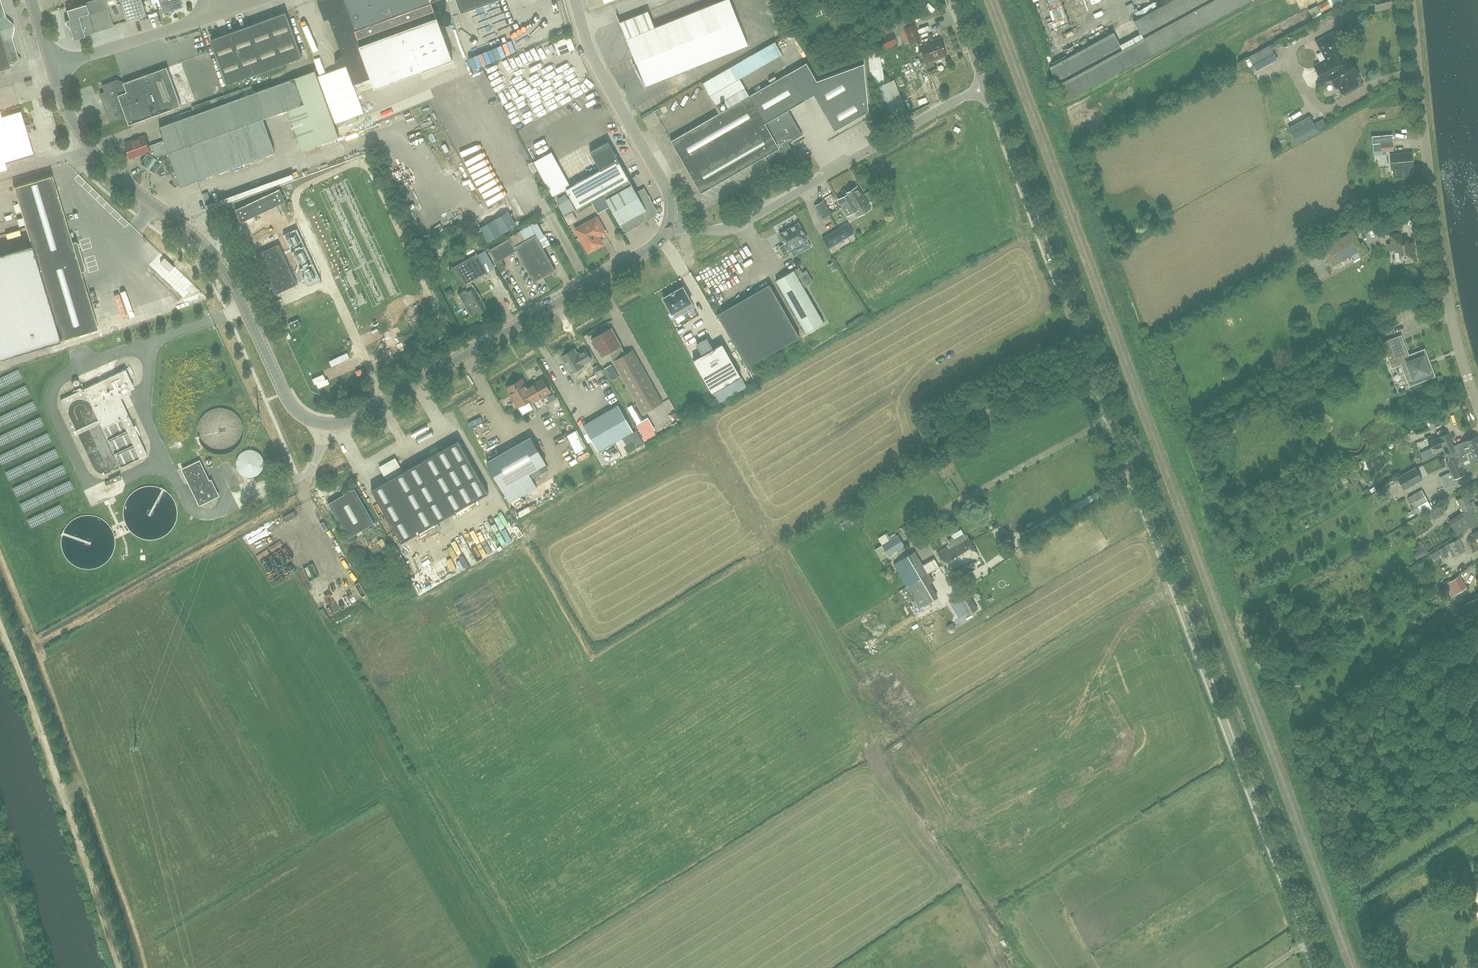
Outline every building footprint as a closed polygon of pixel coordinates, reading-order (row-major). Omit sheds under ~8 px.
[(11,67),(19,57),(18,56),(12,37),(13,33),(9,20),(6,17),(1,0),(0,0),(0,70),(11,67)] [(75,38),(113,26),(105,0),(98,0),(67,10),(70,19),(66,20),(64,22),(64,24),(64,27),(66,28),(68,28),(73,31),(75,38)] [(126,21),(146,15),(141,0),(120,0),(126,21)] [(159,1),(162,13),(183,7),(181,0),(151,0),(152,3),(159,1)] [(325,20),(329,18),(343,55),(335,62),(340,68),(346,65),(367,121),(462,87),(430,0),(318,0),(325,20)] [(461,12),(495,0),(457,0),(461,12)] [(655,27),(648,11),(620,22),(627,38),(645,85),(748,44),(730,0),(723,0),(655,27)] [(817,16),(834,10),(830,0),(824,0),(818,2),(819,4),(813,6),(817,16)] [(1252,0),(1170,0),(1133,20),(1142,37),(1121,48),(1112,31),(1049,66),(1063,102),(1252,0)] [(1318,16),(1325,12),(1321,6),(1314,10),(1318,16)] [(302,57),(286,12),(248,26),(265,70),(302,57)] [(564,34),(569,32),(565,17),(560,18),(564,34)] [(910,43),(920,39),(915,24),(909,26),(906,17),(876,29),(879,37),(876,38),(880,50),(897,44),(898,47),(910,42),(910,43)] [(265,70),(248,26),(211,39),(227,84),(265,70)] [(782,36),(787,34),(783,26),(778,28),(782,36)] [(126,29),(106,35),(107,41),(128,35),(126,29)] [(1347,59),(1347,58),(1344,52),(1346,51),(1340,40),(1338,41),(1333,33),(1317,42),(1322,51),(1326,59),(1314,66),(1319,74),(1347,59)] [(570,34),(553,41),(558,56),(575,50),(570,34)] [(919,45),(926,63),(925,64),(929,75),(938,72),(935,65),(934,65),(933,61),(947,56),(940,37),(934,39),(932,34),(928,36),(930,41),(919,45)] [(1278,40),(1250,56),(1248,57),(1249,58),(1245,60),(1249,67),(1252,65),(1256,72),(1278,60),(1273,51),(1281,46),(1278,40)] [(741,61),(730,68),(737,79),(766,63),(782,54),(775,41),(759,50),(741,61)] [(876,52),(868,54),(872,84),(881,80),(876,52)] [(1359,75),(1349,57),(1347,58),(1347,59),(1319,74),(1323,82),(1331,78),(1336,87),(1338,86),(1342,93),(1359,84),(1356,77),(1359,75)] [(793,150),(788,142),(787,140),(791,137),(791,138),(801,132),(787,109),(805,98),(813,94),(835,131),(868,111),(864,62),(818,79),(807,61),(789,71),(749,95),(745,87),(715,105),(719,112),(670,140),(701,193),(765,156),(771,167),(785,159),(783,155),(793,150)] [(129,124),(181,105),(167,67),(124,82),(118,80),(118,79),(102,85),(105,91),(100,93),(111,122),(126,117),(129,124)] [(165,141),(149,146),(145,136),(125,143),(131,157),(132,157),(133,157),(137,156),(138,155),(145,152),(146,155),(141,163),(147,167),(147,169),(150,169),(156,173),(157,171),(162,175),(173,171),(174,176),(173,178),(175,184),(177,185),(180,184),(181,186),(275,152),(263,118),(288,109),(302,150),(339,137),(315,70),(160,126),(165,141)] [(587,77),(585,81),(594,86),(596,82),(587,77)] [(887,116),(905,110),(894,79),(876,86),(887,116)] [(253,90),(251,85),(239,90),(229,93),(224,95),(225,95),(192,107),(194,112),(227,100),(231,99),(231,98),(234,97),(253,90)] [(450,114),(461,110),(459,106),(448,110),(450,114)] [(664,117),(659,109),(654,111),(660,120),(664,117)] [(27,133),(20,111),(0,117),(0,170),(7,168),(5,163),(34,155),(27,133)] [(655,215),(656,212),(650,200),(651,199),(649,196),(648,197),(644,190),(637,194),(608,141),(590,151),(601,170),(566,189),(577,208),(603,193),(620,224),(621,223),(625,229),(628,230),(644,222),(645,223),(648,221),(647,220),(655,215)] [(1381,151),(1393,150),(1392,141),(1381,142),(1381,151)] [(1406,153),(1390,154),(1391,170),(1393,170),(1393,177),(1410,176),(1409,167),(1413,167),(1412,152),(1406,153)] [(923,153),(920,158),(925,162),(929,158),(923,153)] [(1374,161),(1371,167),(1382,172),(1385,165),(1374,161)] [(541,175),(546,186),(563,176),(557,166),(541,175)] [(23,217),(25,224),(26,227),(28,234),(30,243),(0,252),(0,358),(59,340),(98,328),(81,271),(84,270),(85,268),(77,242),(75,241),(72,242),(52,175),(14,187),(23,217)] [(843,207),(863,194),(858,186),(844,194),(845,196),(838,200),(843,207)] [(280,188),(236,209),(242,222),(286,201),(280,188)] [(863,194),(843,207),(848,215),(855,211),(858,216),(871,208),(863,194)] [(564,215),(574,209),(569,199),(558,205),(564,215)] [(822,218),(832,213),(824,200),(815,206),(822,218)] [(597,235),(604,231),(596,218),(576,229),(588,251),(602,243),(597,235)] [(501,259),(516,250),(534,282),(555,270),(538,238),(544,234),(537,222),(490,249),(496,261),(495,262),(500,272),(505,270),(505,267),(501,259)] [(838,228),(822,238),(828,249),(837,243),(844,239),(847,237),(854,233),(848,222),(838,228)] [(798,223),(779,234),(785,244),(779,247),(784,255),(791,251),(789,249),(807,239),(798,223)] [(1353,231),(1322,249),(1326,256),(1327,256),(1332,266),(1360,250),(1363,256),(1369,252),(1363,242),(1361,243),(1353,231)] [(1391,246),(1387,247),(1388,249),(1388,250),(1388,251),(1389,251),(1390,251),(1391,251),(1393,265),(1416,261),(1413,242),(1407,243),(1407,241),(1402,241),(1401,234),(1389,236),(1391,246)] [(275,294),(298,284),(279,244),(257,254),(275,294)] [(487,308),(481,298),(474,287),(471,282),(488,272),(477,253),(452,267),(465,290),(458,293),(470,315),(477,311),(479,313),(487,308)] [(171,265),(162,256),(157,261),(166,270),(171,265)] [(776,280),(806,332),(824,322),(794,270),(776,280)] [(717,314),(747,366),(800,336),(769,284),(717,314)] [(682,286),(663,297),(672,312),(685,304),(688,309),(694,306),(682,286)] [(302,325),(299,318),(289,323),(292,330),(302,325)] [(611,328),(592,338),(593,341),(593,343),(595,346),(597,347),(602,356),(609,352),(642,413),(662,403),(633,350),(626,354),(611,328)] [(1397,342),(1396,337),(1382,342),(1391,368),(1406,362),(1410,371),(1404,373),(1409,386),(1425,380),(1423,374),(1429,372),(1423,356),(1417,358),(1415,352),(1408,355),(1403,340),(1397,342)] [(702,355),(693,360),(712,393),(741,376),(722,343),(713,349),(707,338),(696,344),(702,355)] [(574,349),(561,356),(571,373),(584,366),(583,364),(591,360),(585,349),(577,354),(574,349)] [(125,465),(126,464),(147,455),(147,454),(120,398),(131,392),(129,390),(134,388),(130,379),(135,376),(130,366),(61,399),(92,466),(95,470),(100,473),(105,473),(109,472),(125,465)] [(535,400),(527,387),(522,378),(507,387),(518,407),(531,399),(532,402),(535,400)] [(543,378),(527,387),(535,400),(550,391),(543,378)] [(618,404),(583,425),(598,452),(634,431),(618,404)] [(672,423),(676,427),(685,421),(682,416),(672,423)] [(1448,460),(1454,457),(1457,456),(1477,447),(1477,435),(1457,443),(1459,447),(1454,449),(1452,444),(1448,432),(1428,440),(1433,452),(1443,448),(1447,456),(1448,460)] [(520,442),(487,461),(502,488),(546,463),(531,436),(522,441),(521,440),(519,441),(520,442)] [(458,440),(371,489),(401,542),(488,492),(458,440)] [(1457,456),(1460,462),(1469,458),(1471,462),(1477,459),(1477,447),(1457,456)] [(1457,456),(1454,457),(1448,460),(1446,460),(1451,472),(1439,476),(1444,488),(1456,483),(1454,479),(1465,474),(1460,462),(1457,456)] [(378,467),(385,480),(402,471),(394,458),(378,467)] [(266,459),(247,463),(250,478),(269,474),(266,459)] [(196,493),(210,486),(199,463),(185,470),(196,492),(196,493)] [(1403,490),(1422,479),(1415,467),(1396,477),(1403,490)] [(1365,470),(1358,473),(1363,482),(1369,479),(1365,470)] [(1393,487),(1381,492),(1383,498),(1391,494),(1390,491),(1394,489),(1393,487)] [(375,523),(355,488),(329,503),(349,538),(375,523)] [(1417,506),(1427,501),(1421,490),(1408,497),(1414,508),(1417,506)] [(1475,506),(1473,500),(1469,502),(1466,494),(1457,499),(1464,511),(1450,521),(1458,534),(1469,527),(1477,523),(1477,521),(1474,513),(1477,511),(1477,504),(1475,506)] [(1437,521),(1444,523),(1446,515),(1439,513),(1437,521)] [(484,532),(493,533),(495,521),(486,519),(484,532)] [(889,556),(892,554),(905,546),(898,535),(882,545),(889,556)] [(959,548),(971,542),(967,535),(937,552),(944,564),(962,554),(959,548)] [(1455,555),(1465,550),(1459,538),(1449,543),(1455,555)] [(1428,553),(1420,540),(1416,542),(1420,549),(1421,548),(1421,549),(1412,554),(1416,560),(1426,555),(1426,554),(1428,553)] [(962,554),(944,564),(949,573),(979,556),(971,542),(959,548),(962,554)] [(907,586),(924,575),(911,553),(894,564),(907,586)] [(1133,566),(1123,574),(1126,577),(1135,569),(1133,566)] [(924,575),(907,586),(902,589),(911,603),(916,601),(919,607),(937,597),(924,575)] [(1457,594),(1467,587),(1460,575),(1449,582),(1457,594)] [(967,614),(976,609),(967,593),(958,599),(967,614)] [(1477,608),(1477,596),(1461,605),(1465,614),(1477,608)] [(1477,629),(1477,615),(1471,622),(1471,621),(1468,623),(1472,628),(1472,627),(1476,631),(1477,629)]
